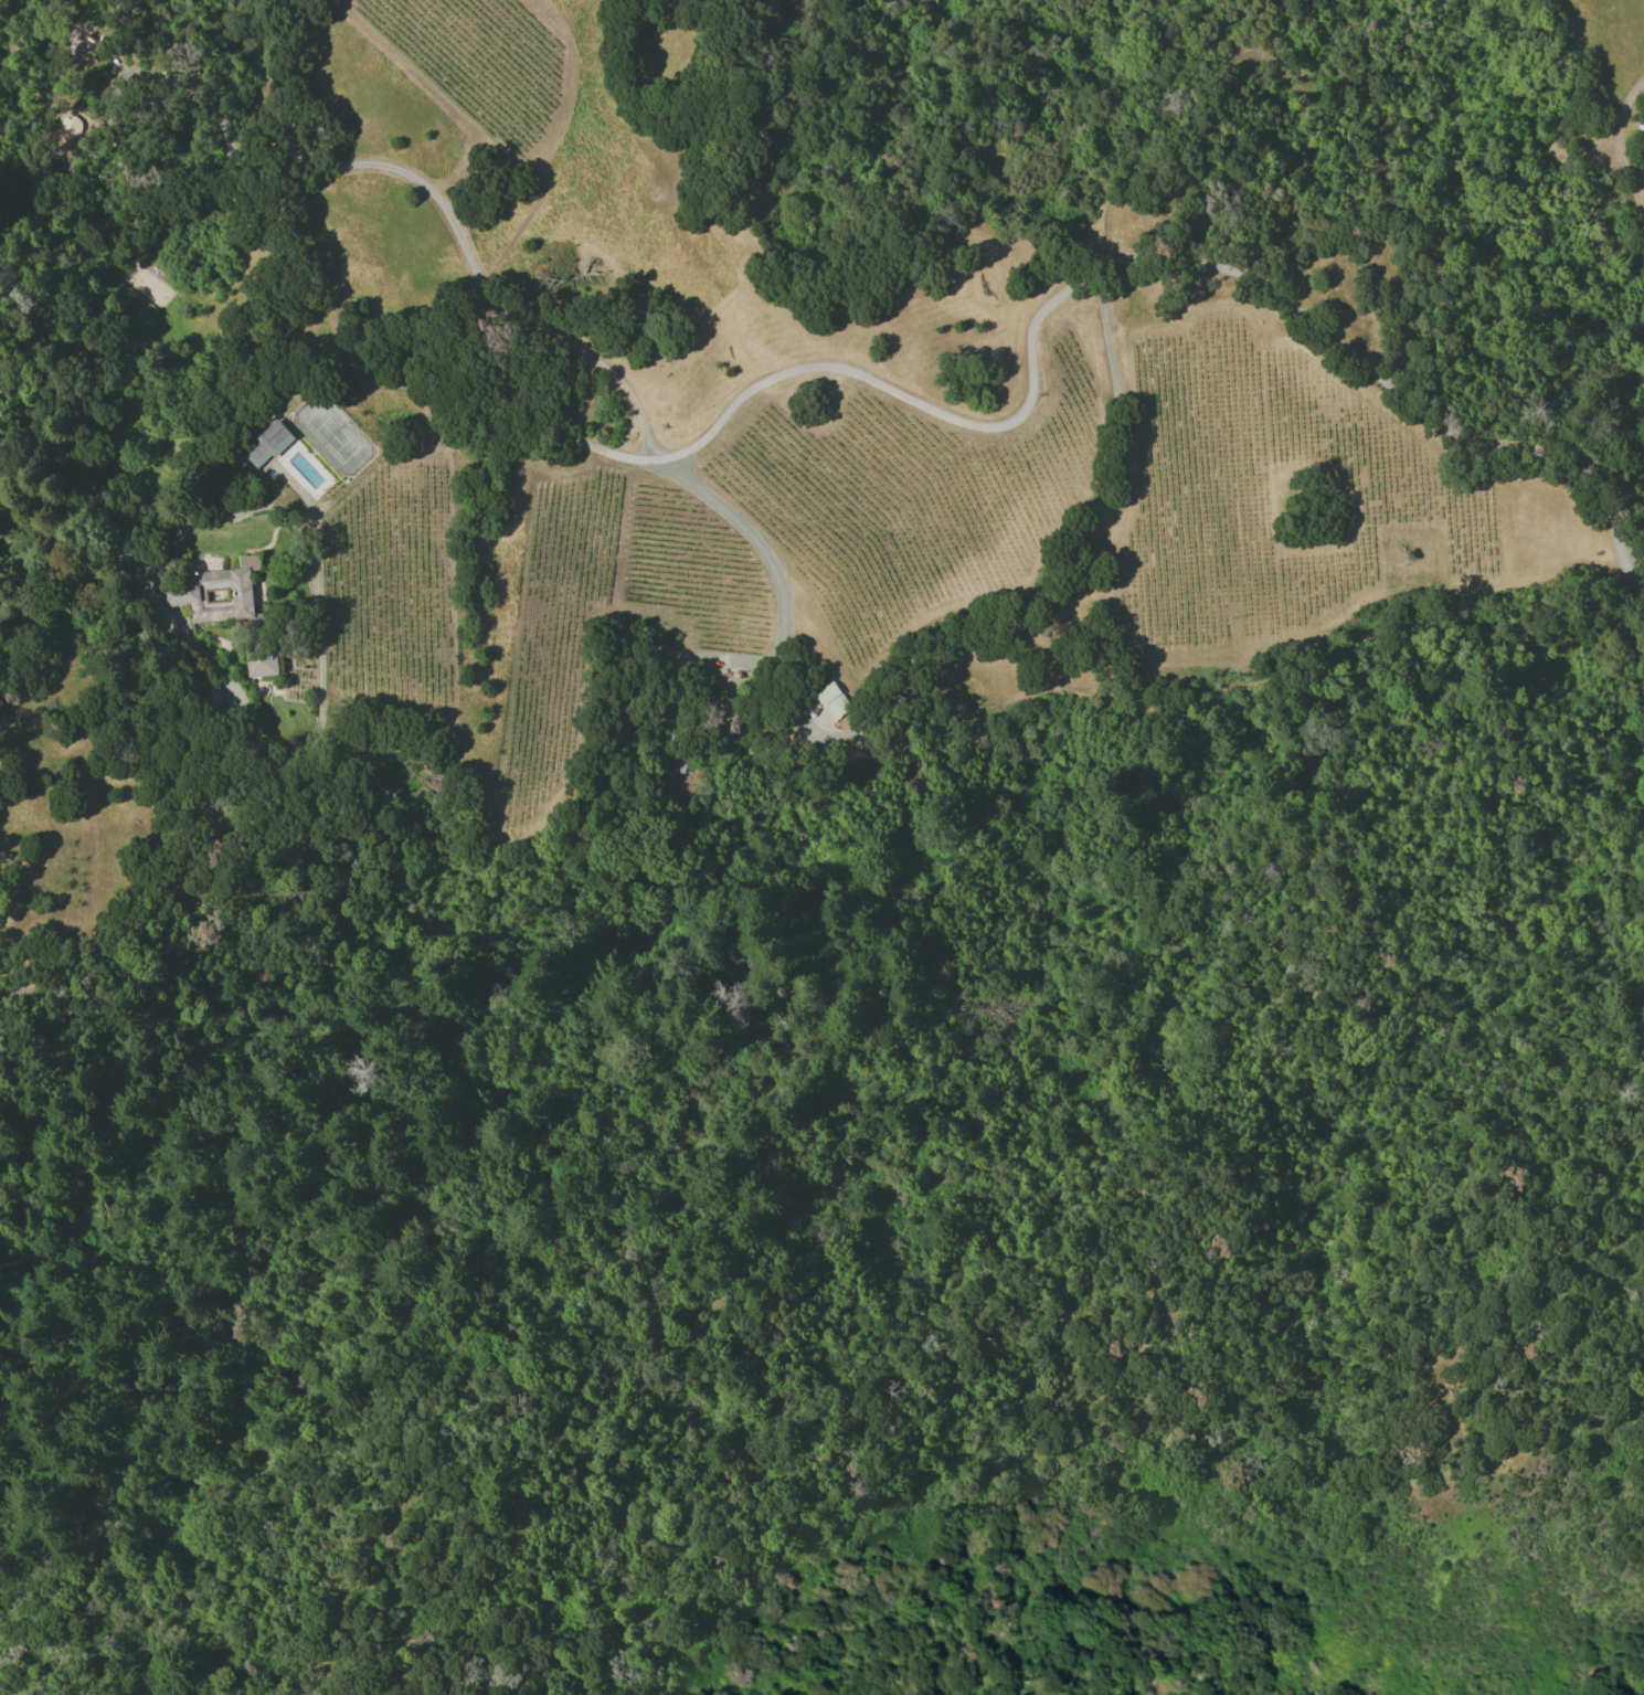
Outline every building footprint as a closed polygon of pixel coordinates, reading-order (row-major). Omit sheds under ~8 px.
[(257,469),(293,437),(278,420),(242,453),(257,469)] [(188,572),(189,584),(158,587),(160,606),(187,604),(189,623),(254,617),(250,569),(260,569),(259,553),(238,555),(239,568),(188,572)] [(246,676),(278,675),(277,652),(246,652),(246,676)] [(813,692),(821,706),(827,703),(835,718),(851,708),(834,680),(813,692)] [(675,772),(684,773),(686,754),(664,752),(661,782),(674,783),(675,772)]
